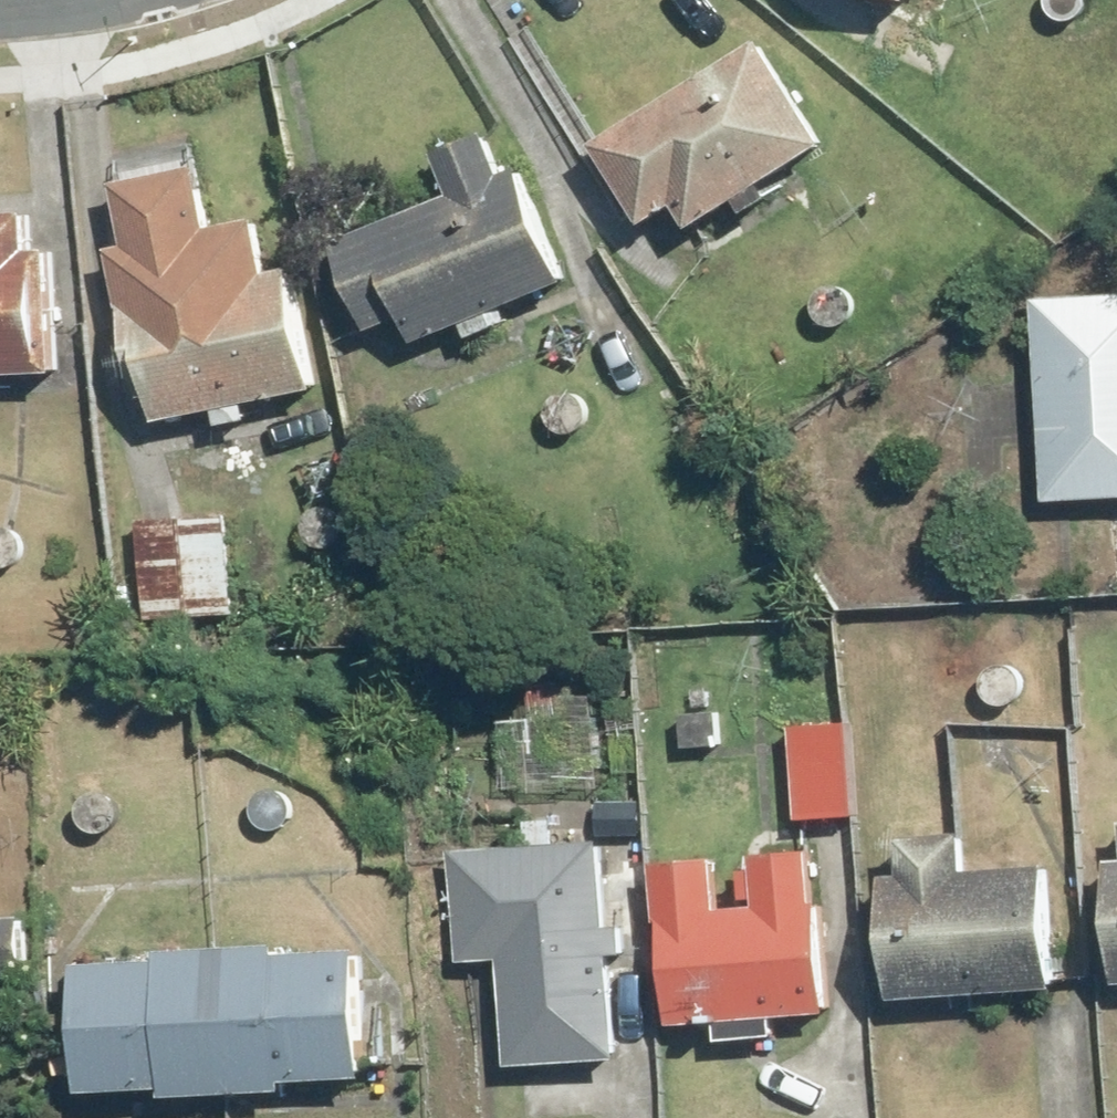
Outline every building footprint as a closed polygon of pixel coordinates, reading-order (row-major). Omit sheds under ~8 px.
[(691,229),(828,142),(761,38),(596,143),(648,224),(676,206),(691,229)] [(418,344),(570,282),(523,166),(510,172),(493,130),(438,153),(455,193),(336,241),(373,331),(407,317),(418,344)] [(160,421),(318,387),(293,269),(270,274),(258,218),(216,227),(203,164),(117,182),(130,243),(112,247),(144,398),(154,396),(160,421)] [(67,371),(60,247),(36,248),(34,210),(0,212),(0,375),(67,371)] [(847,286),(836,284),(826,287),(819,296),(816,306),(820,316),(828,324),(838,326),(849,323),(856,315),(858,304),(855,294),(847,286)] [(1116,496),(1116,293),(1036,297),(1046,499),(1116,496)] [(580,396),(569,394),(559,397),(552,405),(550,416),(553,426),(561,433),(572,436),(582,432),(589,424),(592,414),(588,403),(580,396)] [(339,509),(328,507),(318,510),(311,518),(308,529),(312,539),(320,547),(330,549),(341,546),(348,537),(350,527),(347,517),(339,509)] [(150,618),(299,608),(293,518),(233,522),(232,512),(143,518),(150,618)] [(5,524),(0,525),(0,564),(7,566),(17,562),(24,554),(27,544),(23,533),(15,526),(5,524)] [(1013,665),(1002,663),(992,666),(984,674),(982,685),(986,695),(994,703),(1004,705),(1015,701),(1022,693),(1024,683),(1021,672),(1013,665)] [(800,819),(859,814),(852,722),(793,726),(800,819)] [(279,789),(268,787),(258,790),(250,798),(248,809),(251,819),(260,827),(270,829),(281,826),(288,817),(290,807),(287,797),(279,789)] [(107,791),(96,788),(86,792),(79,800),(76,810),(80,821),(88,828),(98,830),(109,827),(116,819),(118,808),(115,798),(107,791)] [(891,998),(1057,985),(1047,863),(964,869),(961,830),(897,835),(900,871),(882,872),(891,998)] [(507,1063),(615,1057),(602,840),(451,849),(457,960),(500,958),(507,1063)] [(777,1015),(826,1011),(814,847),(756,852),(759,902),(720,905),(717,854),(656,859),(668,1023),(719,1019),(720,1040),(779,1036),(777,1015)] [(1116,982),(1116,855),(1107,856),(1116,982)] [(24,966),(21,911),(0,912),(0,967),(24,966)] [(282,1078),(361,1074),(354,946),(277,950),(276,940),(152,947),(153,958),(70,962),(77,1089),(162,1084),(162,1093),(282,1087),(282,1078)]
